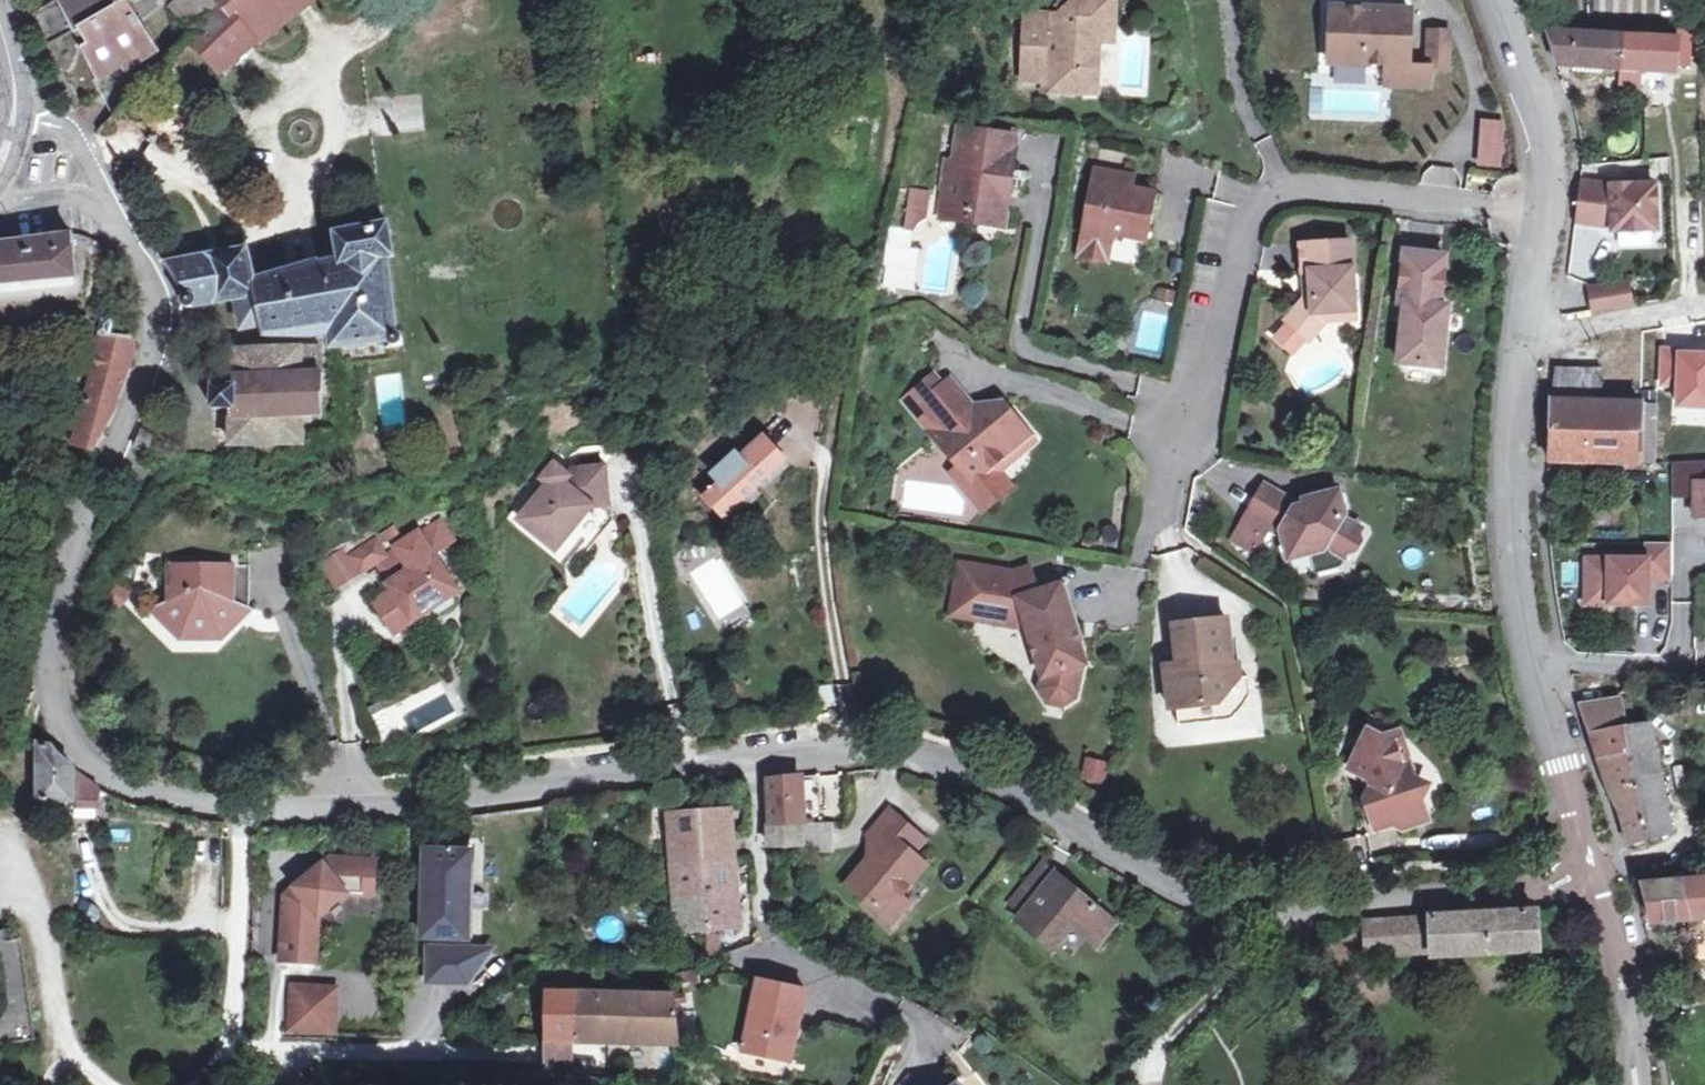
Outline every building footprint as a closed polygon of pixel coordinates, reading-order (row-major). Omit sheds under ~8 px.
[(76,24),(99,9),(114,0),(65,0),(76,24)] [(149,29),(142,16),(132,1),(134,0),(114,0),(99,9),(126,60),(129,64),(155,48),(147,31),(149,29)] [(223,0),(222,0),(175,0),(176,5),(196,28),(223,0)] [(224,64),(258,37),(223,0),(196,28),(193,31),(224,64)] [(223,0),(258,37),(304,0),(222,0),(223,0)] [(1057,77),(1055,97),(1090,99),(1091,80),(1100,81),(1102,47),(1094,46),(1095,28),(1115,29),(1118,3),(1079,1),(1078,9),(1076,9),(1073,10),(1070,12),(1069,14),(1068,15),(1067,22),(1030,21),(1026,85),(1047,87),(1047,76),(1057,77)] [(92,42),(87,45),(101,74),(126,60),(99,9),(76,24),(78,27),(82,24),(92,42)] [(1332,66),(1389,70),(1410,70),(1413,15),(1334,12),(1332,66)] [(78,27),(87,45),(92,42),(82,24),(78,27)] [(1113,47),(1115,29),(1095,28),(1094,46),(1102,47),(1113,47)] [(1677,32),(1675,42),(1680,42),(1679,65),(1693,66),(1693,33),(1677,32)] [(1560,65),(1623,69),(1624,38),(1548,34),(1551,39),(1559,62),(1560,65)] [(1433,36),(1431,72),(1433,72),(1451,72),(1452,37),(1433,36)] [(1679,72),(1679,65),(1680,42),(1675,42),(1624,38),(1623,69),(1679,72)] [(1410,70),(1389,70),(1388,88),(1432,91),(1433,72),(1431,72),(1410,70)] [(1046,97),(1055,97),(1057,77),(1047,76),(1047,87),(1046,97)] [(1091,80),(1090,99),(1098,99),(1100,81),(1091,80)] [(1506,124),(1483,122),(1479,169),(1502,171),(1506,124)] [(947,170),(941,208),(967,212),(964,229),(1004,234),(1009,195),(1013,195),(1015,178),(1012,178),(1015,144),(960,137),(954,170),(947,170)] [(166,186),(180,164),(151,147),(138,169),(166,186)] [(1097,174),(1094,187),(1132,194),(1135,182),(1097,174)] [(1013,195),(1023,196),(1025,179),(1015,178),(1013,195)] [(1615,186),(1584,182),(1581,222),(1609,225),(1611,204),(1617,204),(1618,230),(1662,228),(1660,183),(1615,186)] [(1138,221),(1152,223),(1157,198),(1132,194),(1094,187),(1082,242),(1112,248),(1114,240),(1133,243),(1138,221)] [(1164,200),(1157,198),(1152,223),(1148,246),(1154,247),(1164,200)] [(911,199),(908,217),(927,220),(929,201),(911,199)] [(967,212),(941,208),(939,225),(964,229),(967,212)] [(908,217),(906,237),(913,238),(916,234),(918,231),(921,229),(923,228),(926,227),(927,220),(908,217)] [(248,246),(168,260),(185,289),(186,291),(186,292),(185,293),(185,294),(183,294),(183,295),(182,297),(182,300),(183,302),(191,307),(195,304),(238,297),(244,327),(262,324),(263,333),(315,335),(333,328),(334,344),(336,344),(341,384),(351,382),(350,363),(390,360),(389,346),(405,345),(403,330),(397,331),(390,257),(395,256),(390,221),(337,230),(343,258),(319,264),(318,262),(255,277),(248,246)] [(1148,246),(1152,223),(1138,221),(1133,243),(1148,246)] [(0,243),(0,287),(73,280),(72,238),(0,243)] [(1082,242),(1077,261),(1109,266),(1112,248),(1082,242)] [(1303,275),(1306,274),(1311,274),(1312,299),(1308,300),(1286,323),(1290,326),(1306,341),(1310,344),(1329,323),(1335,313),(1355,313),(1352,243),(1302,246),(1303,275)] [(1399,312),(1405,313),(1400,365),(1441,369),(1448,309),(1440,306),(1444,276),(1403,271),(1399,312)] [(1597,310),(1635,304),(1632,283),(1594,289),(1597,310)] [(1177,296),(1161,292),(1158,303),(1175,306),(1177,296)] [(1335,313),(1329,323),(1356,322),(1355,313),(1335,313)] [(72,445),(91,453),(111,409),(120,379),(130,351),(131,345),(131,338),(108,337),(110,321),(99,319),(86,390),(72,445)] [(1290,326),(1277,341),(1294,356),(1306,341),(1290,326)] [(325,346),(238,349),(236,373),(233,373),(231,383),(214,383),(213,409),(233,409),(232,443),(303,442),(305,415),(324,414),(325,346)] [(1603,404),(1603,390),(1603,370),(1558,370),(1557,402),(1603,404)] [(1627,371),(1603,370),(1603,390),(1626,390),(1627,371)] [(920,411),(923,409),(942,392),(933,381),(910,400),(920,411)] [(993,470),(1011,455),(1005,449),(1023,433),(1003,408),(989,420),(979,419),(974,413),(950,385),(942,392),(923,409),(945,437),(936,446),(948,461),(951,460),(959,469),(957,470),(972,488),(966,493),(983,514),(1011,492),(993,470)] [(1552,463),(1642,466),(1645,406),(1603,404),(1557,402),(1553,402),(1552,463)] [(1645,406),(1642,466),(1659,466),(1660,407),(1645,406)] [(138,444),(153,451),(160,432),(141,426),(138,444)] [(1005,449),(1011,455),(1029,440),(1023,433),(1005,449)] [(701,497),(707,504),(722,520),(750,496),(756,490),(754,487),(782,461),(762,436),(737,457),(734,453),(713,472),(720,480),(701,497)] [(554,547),(571,526),(590,504),(606,501),(604,485),(603,464),(567,467),(565,469),(552,459),(539,475),(545,480),(516,516),(554,547)] [(1673,499),(1691,499),(1691,481),(1704,481),(1704,463),(1672,464),(1673,499)] [(1299,510),(1298,505),(1268,488),(1252,514),(1284,533),(1285,540),(1291,562),(1316,556),(1313,547),(1331,543),(1334,551),(1361,562),(1363,557),(1372,555),(1377,541),(1372,535),(1374,529),(1348,519),(1341,493),(1308,502),(1309,507),(1299,510)] [(754,501),(750,496),(722,520),(707,504),(697,513),(716,535),(754,501)] [(590,544),(612,518),(610,505),(606,501),(590,504),(571,526),(590,544)] [(1284,533),(1252,514),(1249,519),(1285,540),(1284,533)] [(435,516),(427,522),(442,546),(450,541),(435,516)] [(465,582),(442,546),(427,522),(373,557),(391,586),(397,595),(379,607),(392,630),(429,606),(437,611),(452,601),(451,592),(465,582)] [(334,584),(359,568),(343,541),(318,557),(334,584)] [(1316,556),(1320,575),(1359,566),(1361,562),(1334,551),(1331,543),(1313,547),(1316,556)] [(1639,564),(1585,564),(1586,607),(1650,607),(1650,579),(1668,579),(1668,547),(1639,547),(1639,564)] [(249,591),(249,563),(249,560),(167,558),(167,579),(171,580),(171,592),(150,604),(179,634),(189,623),(209,624),(219,634),(238,615),(231,608),(249,591)] [(1022,627),(1026,626),(1043,683),(1041,693),(1049,704),(1066,709),(1077,701),(1081,679),(1079,670),(1086,668),(1075,628),(1079,626),(1067,585),(1015,601),(1022,627)] [(397,595),(391,586),(373,598),(379,607),(397,595)] [(249,603),(249,591),(231,608),(238,615),(249,603)] [(1235,685),(1233,663),(1231,643),(1227,621),(1173,627),(1176,666),(1166,667),(1170,709),(1176,709),(1219,705),(1235,685)] [(1240,662),(1233,663),(1235,685),(1219,705),(1176,709),(1179,727),(1232,722),(1250,698),(1249,678),(1242,678),(1240,662)] [(1634,700),(1624,702),(1627,716),(1637,714),(1634,700)] [(1627,716),(1624,702),(1585,711),(1614,791),(1627,828),(1631,845),(1651,840),(1629,729),(1627,716)] [(1652,727),(1629,729),(1651,840),(1673,835),(1652,727)] [(1399,730),(1377,736),(1395,746),(1389,755),(1400,762),(1405,777),(1417,785),(1399,730)] [(1395,746),(1377,736),(1368,732),(1349,770),(1365,780),(1369,781),(1371,790),(1366,800),(1372,821),(1386,816),(1398,825),(1405,812),(1415,808),(1420,797),(1425,790),(1417,785),(1405,777),(1400,762),(1389,755),(1395,746)] [(40,802),(56,803),(101,804),(102,786),(86,777),(74,769),(65,762),(58,754),(52,746),(40,748),(40,802)] [(1084,760),(1081,782),(1106,785),(1108,762),(1084,760)] [(769,804),(769,822),(802,821),(805,776),(771,779),(769,804)] [(1429,824),(1420,797),(1415,808),(1405,812),(1398,825),(1401,833),(1429,824)] [(667,863),(732,860),(728,813),(663,815),(667,863)] [(893,868),(916,841),(892,816),(867,837),(880,851),(860,870),(893,868)] [(1376,832),(1398,825),(1386,816),(1372,821),(1376,832)] [(802,821),(769,822),(767,846),(769,847),(801,847),(802,821)] [(878,919),(893,905),(926,873),(916,860),(926,851),(916,841),(893,868),(860,870),(856,871),(845,883),(878,919)] [(467,942),(472,849),(427,853),(422,940),(467,942)] [(285,897),(281,962),(315,964),(318,917),(345,895),(372,896),(374,863),(330,860),(285,897)] [(739,930),(732,860),(667,863),(671,898),(700,899),(703,931),(739,930)] [(1704,920),(1704,881),(1681,882),(1684,897),(1690,920),(1704,920)] [(1684,897),(1681,882),(1645,883),(1648,922),(1690,920),(1684,897)] [(1034,950),(1042,940),(1053,951),(1069,935),(1096,959),(1115,941),(1061,889),(1015,931),(1034,950)] [(700,899),(671,898),(676,931),(703,931),(700,899)] [(893,905),(878,919),(888,931),(903,918),(893,905)] [(1533,911),(1374,920),(1376,951),(1427,948),(1429,959),(1538,950),(1533,911)] [(22,938),(6,938),(4,928),(0,929),(0,1042),(35,1038),(22,938)] [(428,951),(427,984),(466,986),(489,953),(428,951)] [(793,1054),(807,989),(762,981),(749,1047),(793,1054)] [(283,993),(281,1026),(326,1028),(327,996),(283,993)] [(574,996),(543,996),(543,1046),(569,1046),(572,1046),(574,996)] [(622,996),(574,996),(572,1046),(621,1046),(622,996)] [(676,996),(622,996),(621,1046),(683,1046),(676,996)] [(569,1046),(543,1046),(543,1070),(543,1081),(570,1082),(569,1046)]
